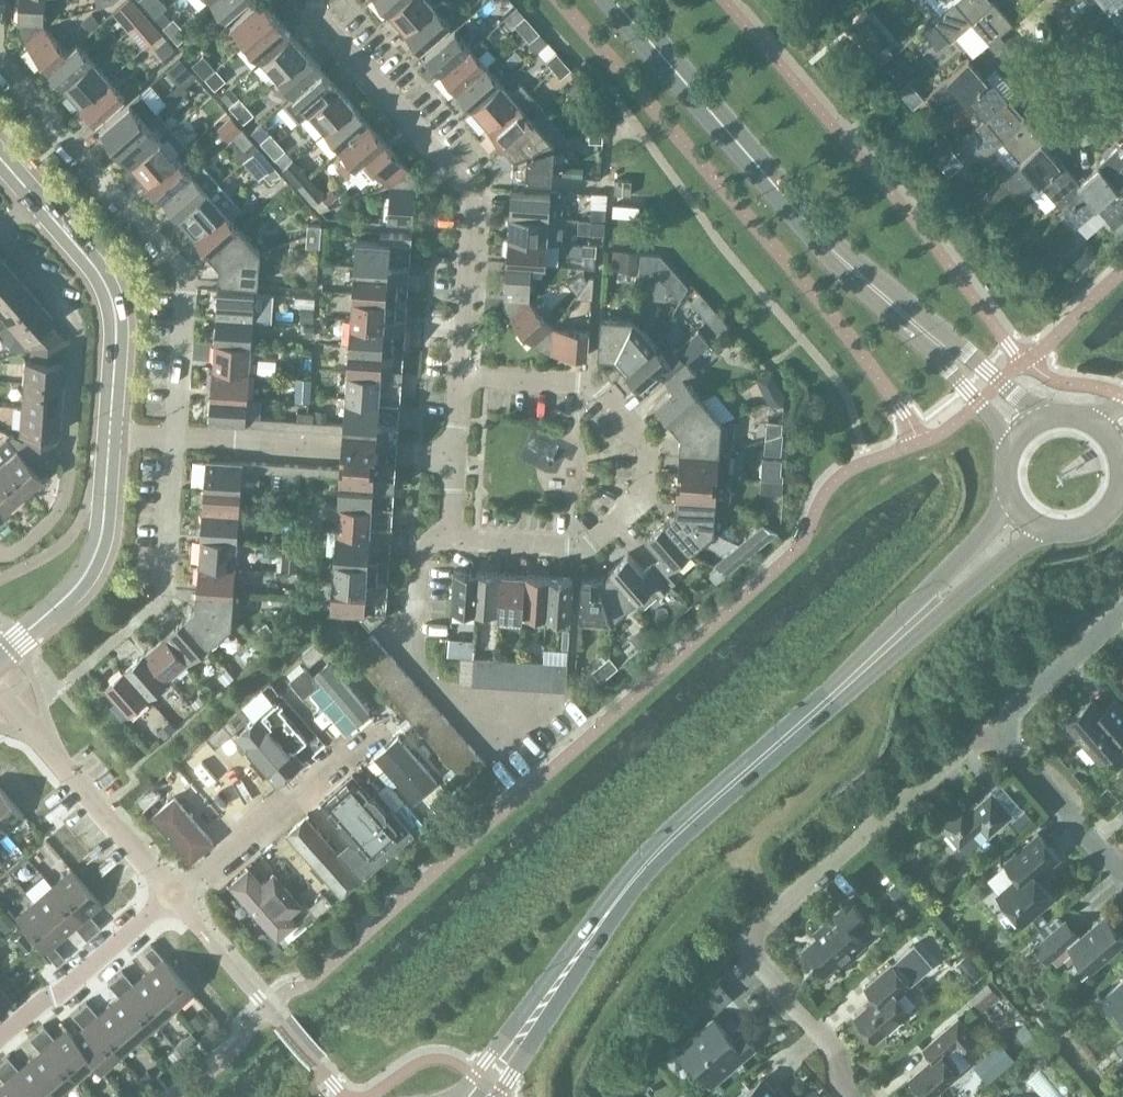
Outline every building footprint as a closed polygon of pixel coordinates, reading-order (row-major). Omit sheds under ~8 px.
[(19,23),(44,24),(44,23),(46,0),(21,0),(19,23)] [(127,25),(145,10),(136,0),(120,0),(112,7),(127,25)] [(146,7),(155,17),(166,8),(159,0),(140,0),(146,7)] [(227,18),(248,0),(212,0),(227,18)] [(248,41),(278,15),(264,0),(258,0),(232,23),(248,41)] [(390,13),(405,0),(379,0),(390,13)] [(390,13),(406,31),(436,5),(431,0),(405,0),(390,13)] [(406,31),(422,49),(452,24),(443,13),(451,6),(447,0),(442,0),(436,5),(406,31)] [(503,13),(515,3),(513,0),(492,0),(503,13)] [(953,0),(932,19),(952,41),(972,23),(990,43),(1013,22),(994,0),(955,0),(954,1),(953,0)] [(1107,6),(1106,8),(1122,28),(1122,0),(1102,0),(1107,6)] [(145,10),(127,25),(143,43),(160,28),(145,10)] [(891,40),(865,10),(847,26),(873,55),(891,40)] [(93,14),(83,23),(90,31),(100,22),(93,14)] [(248,41),(263,59),(293,33),(278,15),(248,41)] [(515,25),(523,33),(533,24),(526,15),(515,25)] [(164,27),(171,35),(182,25),(174,17),(164,27)] [(24,40),(49,68),(68,51),(68,50),(44,23),(44,24),(19,23),(19,24),(19,27),(19,29),(20,30),(21,34),(22,36),(23,38),(24,40)] [(533,24),(523,33),(531,43),(542,34),(533,24)] [(182,25),(171,35),(178,43),(189,34),(182,25)] [(426,54),(442,73),(472,47),(456,29),(426,54)] [(263,59),(279,77),(309,51),(293,33),(263,59)] [(990,43),(996,49),(1006,41),(1000,34),(990,43)] [(472,47),(442,73),(458,91),(488,65),(479,55),(489,45),(483,38),(472,47)] [(167,39),(156,50),(166,61),(177,51),(167,39)] [(49,68),(65,86),(94,60),(78,41),(68,50),(68,51),(49,68)] [(886,45),(871,58),(877,66),(891,54),(893,52),(886,45)] [(279,77),(294,95),(324,69),(309,51),(279,77)] [(547,61),(554,69),(565,60),(558,51),(547,61)] [(899,54),(885,68),(898,82),(912,69),(899,54)] [(204,55),(193,64),(205,78),(216,69),(204,55)] [(181,58),(166,71),(179,86),(194,73),(181,58)] [(969,59),(928,95),(947,117),(968,99),(985,119),(986,120),(1006,101),(1008,100),(1005,96),(1014,89),(996,68),(987,75),(985,77),(969,59)] [(65,86),(80,104),(110,78),(94,60),(65,86)] [(565,60),(554,69),(563,79),(574,70),(565,60)] [(458,91),(474,109),(504,83),(488,65),(458,91)] [(206,78),(215,89),(226,80),(217,69),(206,78)] [(298,123),(310,113),(340,87),(324,69),(294,95),(283,105),(298,123)] [(110,78),(80,104),(97,122),(126,96),(110,78)] [(474,109),(489,126),(529,92),(523,85),(513,94),(504,83),(474,109)] [(310,113),(326,131),(355,105),(340,87),(310,113)] [(182,91),(166,105),(174,113),(190,99),(182,91)] [(489,126),(505,144),(545,110),(529,92),(489,126)] [(130,101),(101,128),(117,146),(156,111),(140,93),(130,101)] [(229,106),(236,114),(247,105),(240,96),(229,106)] [(1004,141),(1021,161),(1042,142),(1044,141),(1023,117),(1021,119),(1006,101),(986,120),(985,119),(964,137),(983,159),(1004,141)] [(247,105),(236,114),(245,124),(256,115),(247,105)] [(326,131),(341,149),(371,123),(355,105),(326,131)] [(505,144),(515,156),(556,143),(566,134),(545,110),(505,144)] [(156,111),(117,146),(133,164),(173,128),(158,111),(157,112),(156,111)] [(232,117),(219,129),(230,141),(235,138),(244,129),(232,117)] [(590,119),(590,130),(605,131),(605,120),(590,119)] [(386,140),(371,123),(341,149),(348,157),(337,167),(345,176),(357,166),(386,140)] [(173,128),(133,164),(148,182),(178,156),(179,157),(189,147),(173,128)] [(244,129),(235,138),(246,151),(255,142),(250,137),(244,129)] [(605,131),(590,130),(590,144),(604,144),(605,131)] [(261,142),(268,150),(279,141),(272,132),(261,142)] [(940,138),(927,149),(937,160),(950,149),(940,138)] [(386,140),(357,166),(371,183),(382,174),(391,185),(411,168),(386,140)] [(279,141),(268,150),(275,159),(286,149),(279,141)] [(1040,182),(1057,202),(1081,182),(1060,158),(1058,160),(1053,155),(1042,142),(1021,161),(1000,179),(1019,200),(1040,182)] [(556,143),(515,156),(514,173),(554,175),(556,143)] [(1099,166),(1118,188),(1118,187),(1122,183),(1122,144),(1122,143),(1097,165),(1099,166)] [(950,149),(937,160),(950,175),(963,164),(950,149)] [(148,182),(164,200),(194,173),(179,157),(178,156),(148,182)] [(257,166),(264,175),(265,174),(275,165),(268,157),(257,166)] [(283,168),(299,186),(310,176),(294,158),(283,168)] [(164,200),(179,217),(219,183),(203,165),(194,173),(164,200)] [(275,165),(265,174),(272,183),(282,174),(275,165)] [(563,166),(563,176),(584,178),(584,169),(572,168),(572,167),(563,166)] [(1081,182),(1057,202),(1078,226),(1098,208),(1115,227),(1122,220),(1122,192),(1118,187),(1118,188),(1099,166),(1081,182)] [(391,185),(389,216),(389,222),(414,223),(417,184),(417,181),(416,179),(415,175),(414,173),(413,171),(411,168),(391,185)] [(310,176),(299,186),(314,204),(326,194),(310,176)] [(617,179),(616,193),(632,194),(633,180),(617,179)] [(179,217),(195,235),(235,201),(219,183),(179,217)] [(332,190),(323,199),(329,206),(339,197),(332,190)] [(513,190),(511,214),(559,218),(564,218),(565,203),(552,202),(553,193),(513,190)] [(987,191),(973,203),(982,213),(995,201),(987,191)] [(592,193),(590,220),(606,221),(607,210),(608,197),(608,194),(592,193)] [(235,201),(195,235),(211,253),(240,227),(234,219),(232,217),(242,209),(235,201)] [(509,237),(549,241),(562,242),(563,228),(559,227),(559,218),(511,214),(509,237)] [(591,222),(590,236),(605,237),(606,223),(591,222)] [(309,224),(308,235),(321,236),(322,225),(309,224)] [(211,253),(221,265),(261,251),(240,227),(211,253)] [(358,238),(356,265),(411,269),(413,234),(382,232),(381,240),(358,238)] [(308,235),(307,246),(321,247),(321,236),(308,235)] [(509,237),(508,261),(533,263),(533,264),(547,265),(549,241),(509,237)] [(584,244),(584,255),(597,256),(597,245),(584,244)] [(1088,246),(1071,261),(1081,272),(1098,258),(1088,246)] [(621,247),(619,268),(638,269),(640,248),(621,247)] [(642,248),(640,271),(659,273),(660,249),(642,248)] [(261,251),(221,265),(220,281),(259,284),(261,251)] [(509,314),(510,315),(531,299),(531,300),(533,264),(533,263),(508,261),(505,299),(505,302),(505,304),(506,306),(506,307),(507,309),(508,312),(509,314)] [(21,279),(6,262),(0,266),(0,298),(21,279)] [(356,265),(354,292),(409,295),(411,269),(356,265)] [(566,281),(578,294),(588,279),(585,272),(566,281)] [(588,279),(578,294),(576,297),(593,298),(595,276),(590,276),(588,279)] [(8,322),(37,297),(21,279),(0,298),(0,312),(8,322)] [(219,289),(217,316),(254,319),(256,292),(219,289)] [(354,292),(352,318),(407,322),(409,295),(354,292)] [(699,292),(690,299),(697,307),(707,318),(715,311),(706,300),(699,292)] [(0,329),(0,337),(15,354),(31,348),(63,337),(48,320),(53,316),(37,297),(8,322),(0,329)] [(548,351),(551,351),(554,326),(531,300),(531,299),(510,315),(535,344),(537,345),(540,348),(542,349),(544,350),(546,351),(548,351)] [(302,307),(301,322),(315,323),(316,308),(302,307)] [(217,316),(215,342),(252,345),(254,319),(217,316)] [(599,355),(615,356),(635,318),(602,316),(599,355)] [(352,318),(350,344),(405,348),(407,322),(352,318)] [(615,356),(625,368),(656,342),(635,318),(615,356)] [(331,321),(328,319),(324,321),(322,325),(323,328),(327,330),(331,328),(333,325),(331,321)] [(305,326),(304,338),(314,339),(315,327),(305,326)] [(554,326),(551,351),(589,354),(591,329),(554,326)] [(699,330),(677,349),(678,350),(688,362),(710,343),(699,330)] [(25,358),(23,382),(60,385),(62,360),(61,360),(63,337),(31,348),(31,358),(25,358)] [(215,342),(213,369),(250,371),(252,345),(215,342)] [(659,371),(666,380),(688,362),(678,350),(669,358),(656,342),(625,368),(641,386),(659,371)] [(350,344),(348,370),(404,374),(405,348),(350,344)] [(299,356),(298,366),(309,367),(309,356),(299,356)] [(656,403),(672,422),(702,396),(689,381),(698,373),(688,362),(666,380),(673,388),(656,403)] [(213,369),(212,395),(248,398),(250,371),(213,369)] [(348,370),(347,397),(402,400),(404,374),(348,370)] [(773,372),(759,377),(770,404),(785,405),(786,394),(773,372)] [(299,379),(298,390),(310,390),(311,380),(299,379)] [(23,382),(21,406),(59,409),(60,385),(23,382)] [(248,398),(212,395),(210,422),(246,425),(248,398)] [(672,422),(682,434),(723,420),(702,396),(672,422)] [(347,397),(344,431),(399,435),(402,400),(347,397)] [(25,432),(25,441),(55,456),(56,434),(57,434),(59,409),(21,406),(20,431),(25,432)] [(297,411),(297,420),(314,421),(314,412),(297,411)] [(316,412),(316,421),(328,422),(329,413),(316,412)] [(682,434),(681,449),(721,452),(721,445),(735,446),(737,416),(723,420),(682,434)] [(784,422),(769,422),(768,438),(784,433),(784,422)] [(343,452),(342,467),(397,471),(398,456),(399,435),(344,431),(343,452)] [(768,438),(767,451),(782,453),(784,433),(768,438)] [(0,444),(0,466),(23,492),(42,476),(37,471),(55,456),(25,441),(12,435),(7,440),(6,439),(0,444)] [(681,449),(679,472),(730,476),(732,453),(721,452),(681,449)] [(244,461),(207,458),(205,486),(242,488),(257,489),(259,470),(243,469),(244,461)] [(765,461),(764,481),(771,481),(771,480),(785,481),(785,476),(783,476),(784,461),(781,461),(765,461)] [(0,466),(0,504),(4,509),(23,492),(0,466)] [(342,467),(339,502),(394,505),(397,471),(342,467)] [(679,472),(678,496),(717,499),(728,504),(729,503),(730,501),(731,500),(731,499),(732,497),(732,495),(733,494),(733,493),(732,491),(732,489),(732,487),(729,487),(730,476),(719,476),(679,472)] [(284,476),(283,491),(301,492),(302,477),(284,476)] [(785,481),(771,480),(771,481),(770,494),(785,494),(785,481)] [(205,486),(203,512),(240,514),(242,488),(205,486)] [(678,496),(677,512),(715,531),(717,499),(678,496)] [(339,502),(337,528),(393,532),(394,505),(339,502)] [(203,512),(201,538),(238,541),(240,514),(203,512)] [(677,512),(665,522),(691,552),(715,531),(677,512)] [(662,555),(653,563),(668,579),(672,584),(683,574),(676,565),(691,552),(665,522),(646,538),(662,555)] [(762,524),(740,543),(750,554),(777,531),(762,524)] [(337,528),(336,554),(391,558),(393,532),(337,528)] [(307,533),(306,549),(320,549),(321,534),(307,533)] [(201,538),(200,564),(236,567),(238,541),(201,538)] [(750,554),(740,543),(715,564),(730,572),(750,554)] [(630,552),(611,568),(621,579),(637,598),(635,600),(642,608),(660,593),(660,594),(672,584),(668,579),(653,563),(645,570),(630,552)] [(280,554),(279,570),(299,571),(299,570),(300,556),(280,554)] [(336,554),(334,581),(389,584),(391,558),(336,554)] [(198,579),(198,591),(235,593),(236,567),(200,564),(198,579)] [(599,579),(613,619),(635,600),(637,598),(611,568),(599,579)] [(452,608),(476,610),(479,571),(455,569),(452,608)] [(476,610),(500,612),(503,572),(479,571),(476,610)] [(500,612),(524,613),(526,574),(503,572),(500,612)] [(524,613),(547,615),(550,575),(526,574),(524,613)] [(550,575),(547,615),(571,616),(574,579),(574,577),(550,575)] [(580,617),(613,619),(599,579),(583,577),(580,617)] [(389,584),(334,581),(332,608),(356,609),(370,626),(387,612),(389,584)] [(287,587),(286,596),(297,597),(297,595),(298,588),(287,587)] [(198,591),(197,607),(232,624),(235,593),(198,591)] [(197,607),(185,617),(209,645),(232,624),(197,607)] [(185,617),(165,634),(189,662),(209,645),(185,617)] [(266,623),(258,629),(263,637),(271,631),(266,623)] [(563,646),(570,647),(571,629),(564,629),(563,646)] [(352,651),(361,662),(382,644),(372,633),(352,651)] [(165,634),(145,652),(169,680),(189,662),(165,634)] [(317,642),(301,656),(310,666),(326,651),(317,642)] [(256,644),(240,658),(248,666),(264,652),(256,644)] [(361,662),(370,672),(390,654),(382,644),(361,662)] [(145,652),(125,669),(149,697),(169,680),(145,652)] [(370,672),(379,681),(399,663),(390,654),(370,672)] [(460,683),(474,684),(476,657),(462,656),(460,683)] [(610,656),(602,663),(611,674),(619,667),(610,656)] [(474,684),(487,685),(489,657),(476,657),(474,684)] [(487,685),(500,685),(502,658),(489,657),(487,685)] [(500,685),(513,686),(515,659),(502,658),(500,685)] [(513,686),(526,687),(528,660),(515,659),(513,686)] [(349,683),(331,660),(314,674),(307,666),(297,674),(342,729),(367,707),(349,683)] [(526,687),(540,688),(541,661),(528,660),(526,687)] [(540,688),(553,689),(555,662),(541,661),(540,688)] [(555,662),(553,689),(567,690),(569,663),(555,662)] [(379,681),(387,691),(408,673),(399,663),(379,681)] [(611,674),(602,663),(592,672),(601,683),(611,674)] [(149,697),(125,669),(105,687),(129,715),(149,697)] [(227,669),(219,676),(228,685),(235,679),(227,669)] [(387,691),(396,701),(417,683),(408,673),(387,691)] [(396,701),(405,711),(425,693),(417,683),(396,701)] [(405,711),(413,721),(434,703),(425,693),(405,711)] [(200,695),(190,703),(195,709),(205,701),(200,695)] [(1108,718),(1092,699),(1067,720),(1101,759),(1122,740),(1122,708),(1121,706),(1108,718)] [(190,703),(184,709),(191,718),(197,712),(195,709),(190,703)] [(413,721),(422,731),(443,713),(434,703),(413,721)] [(240,709),(224,723),(232,733),(249,719),(240,709)] [(263,713),(236,735),(276,783),(303,760),(263,713)] [(422,731),(431,741),(451,723),(443,713),(422,731)] [(168,722),(158,730),(166,739),(176,731),(168,722)] [(232,733),(224,723),(207,738),(216,748),(232,733)] [(431,741),(440,750),(460,733),(451,723),(431,741)] [(440,750),(448,760),(469,742),(460,733),(440,750)] [(415,803),(440,782),(400,736),(375,758),(415,803)] [(448,760),(457,770),(477,752),(469,742),(448,760)] [(477,752),(457,770),(466,781),(487,763),(477,752)] [(210,764),(195,776),(236,823),(250,810),(228,785),(234,779),(219,761),(213,766),(210,764)] [(362,776),(333,802),(383,858),(413,832),(362,776)] [(137,801),(146,811),(162,796),(153,786),(137,801)] [(454,796),(445,786),(429,801),(438,811),(454,796)] [(5,831),(24,815),(0,787),(0,825),(5,831)] [(963,802),(940,822),(960,845),(961,844),(968,853),(989,835),(1012,815),(992,791),(970,810),(963,802)] [(216,841),(178,796),(154,816),(193,861),(216,841)] [(406,802),(396,811),(414,832),(415,831),(424,823),(406,802)] [(1025,808),(1012,820),(1020,830),(1034,819),(1025,808)] [(353,885),(300,822),(279,841),(313,879),(325,892),(334,902),(353,885)] [(1017,876),(997,893),(1024,924),(1053,898),(1055,896),(1053,894),(1038,877),(1053,864),(1060,857),(1053,848),(1039,832),(1005,862),(1017,876)] [(361,861),(357,864),(366,874),(369,871),(381,860),(373,850),(361,861)] [(260,936),(268,929),(279,941),(299,922),(263,882),(249,867),(221,892),(260,936)] [(71,869),(52,885),(93,933),(101,927),(89,913),(101,903),(71,869)] [(901,879),(889,889),(900,901),(912,892),(901,879)] [(52,885),(34,901),(64,935),(75,926),(86,939),(93,933),(52,885)] [(309,907),(317,917),(334,902),(325,892),(309,907)] [(866,942),(857,932),(870,921),(850,899),(815,931),(818,934),(803,948),(825,973),(838,961),(844,968),(858,955),(855,952),(866,942)] [(64,935),(34,901),(15,917),(57,965),(65,958),(53,944),(64,935)] [(0,910),(0,926),(5,932),(15,923),(2,908),(0,910)] [(1053,958),(1068,944),(1091,971),(1122,944),(1122,936),(1105,915),(1080,937),(1065,919),(1036,945),(1049,961),(1053,958)] [(268,931),(258,939),(273,956),(282,947),(268,931)] [(866,985),(877,997),(856,1015),(877,1039),(912,1009),(899,994),(932,965),(914,944),(866,985)] [(155,965),(144,974),(174,1009),(193,993),(152,945),(144,952),(155,965)] [(974,964),(965,972),(973,982),(983,974),(974,964)] [(122,970),(115,977),(156,1024),(174,1009),(144,974),(134,984),(122,970)] [(119,996),(109,1005),(139,1040),(156,1024),(115,977),(108,983),(119,996)] [(13,995),(0,980),(0,1006),(13,995)] [(1101,999),(1112,1011),(1116,1007),(1122,1016),(1122,980),(1101,999)] [(698,997),(714,1015),(732,999),(716,981),(698,997)] [(986,982),(970,996),(981,1009),(997,995),(986,982)] [(86,1001),(80,1007),(121,1055),(139,1040),(109,1005),(98,1015),(86,1001)] [(83,1027),(73,1036),(72,1037),(95,1063),(95,1064),(102,1072),(121,1055),(80,1007),(72,1014),(83,1027)] [(198,1011),(189,1019),(199,1030),(208,1023),(198,1011)] [(744,1034),(735,1042),(714,1018),(677,1050),(698,1074),(702,1072),(712,1084),(755,1046),(744,1034)] [(959,1018),(924,1048),(933,1059),(911,1078),(927,1096),(929,1096),(959,1072),(944,1055),(959,1041),(965,1048),(976,1038),(959,1018)] [(1026,1024),(1016,1032),(1027,1047),(1037,1039),(1026,1024)] [(43,1025),(36,1031),(77,1079),(95,1064),(95,1063),(72,1037),(73,1036),(66,1028),(55,1038),(43,1025)] [(40,1051),(29,1060),(59,1095),(77,1079),(36,1031),(29,1038),(40,1051)] [(192,1033),(176,1047),(177,1047),(183,1054),(199,1040),(192,1033)] [(1041,1045),(1034,1051),(1040,1059),(1048,1052),(1041,1045)] [(177,1047),(168,1055),(174,1062),(183,1054),(177,1047)] [(0,1062),(30,1096),(57,1096),(59,1095),(29,1060),(19,1069),(7,1056),(0,1062)] [(0,1086),(0,1096),(30,1096),(0,1062),(0,1077),(4,1082),(0,1086)] [(147,1084),(155,1078),(149,1071),(141,1077),(147,1084)] [(778,1086),(766,1096),(788,1096),(778,1086)] [(740,1096),(761,1096),(752,1087),(740,1096)]
